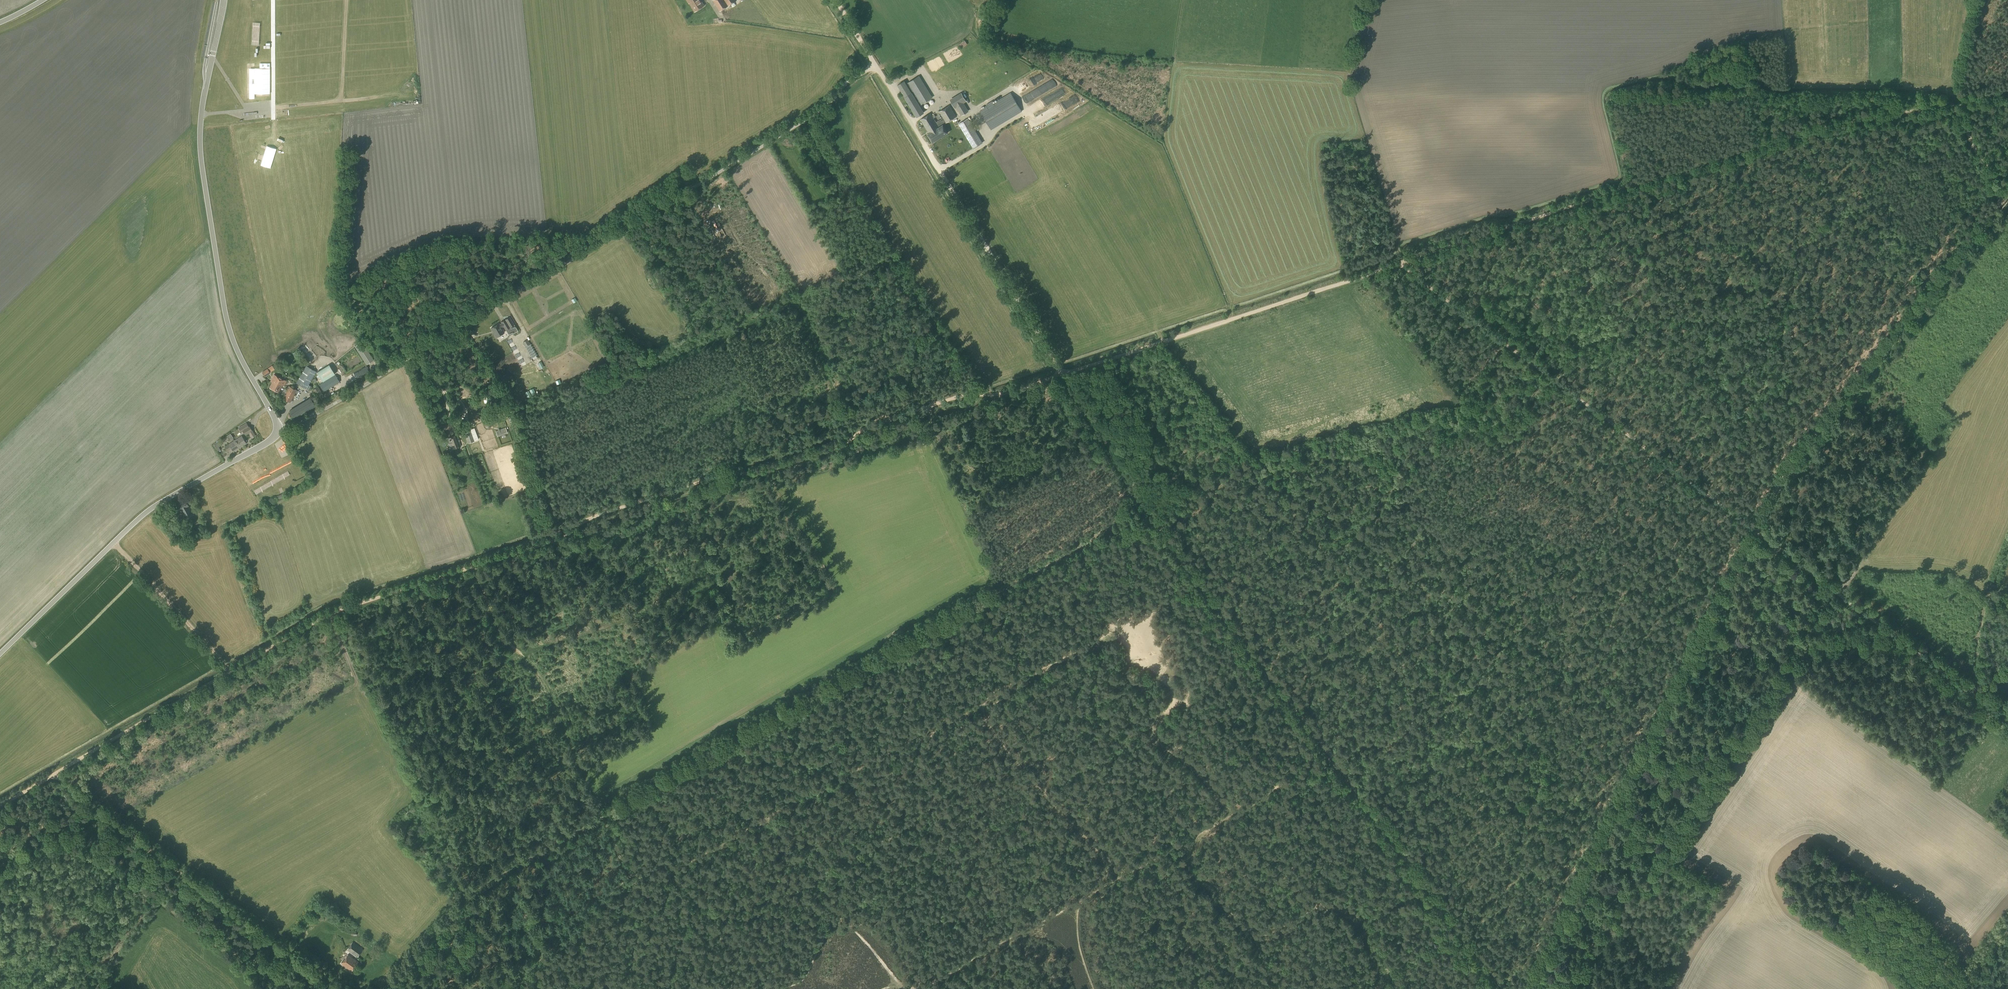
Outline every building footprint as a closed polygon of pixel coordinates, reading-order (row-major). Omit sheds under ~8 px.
[(689,4),(690,3),(694,10),(704,3),(702,0),(687,0),(689,4)] [(737,0),(736,0),(713,0),(720,11),(737,0)] [(270,68),(253,68),(254,90),(270,90),(270,68)] [(1029,80),(1033,86),(1045,78),(1041,72),(1029,80)] [(932,98),(919,76),(908,83),(906,84),(904,81),(898,85),(917,117),(923,113),(919,105),(921,103),(922,104),(932,98)] [(1043,94),(1042,93),(1056,85),(1053,80),(1038,89),(1042,95),(1043,94)] [(1053,101),(1067,93),(1064,87),(1050,95),(1053,101)] [(991,130),(1022,112),(1011,93),(980,111),(991,130)] [(964,103),(956,107),(961,116),(969,111),(964,103)] [(943,125),(956,116),(949,105),(939,112),(943,118),(936,122),(930,113),(921,119),(929,133),(928,134),(932,142),(948,133),(943,125)] [(973,148),(982,143),(968,119),(959,124),(973,148)] [(510,331),(512,334),(518,331),(513,323),(509,317),(501,322),(502,323),(499,324),(499,323),(491,328),(496,337),(504,332),(501,328),(504,326),(507,332),(510,331)] [(514,353),(519,351),(514,339),(509,342),(514,353)] [(362,341),(354,346),(366,364),(374,359),(362,341)] [(617,353),(624,349),(621,342),(614,346),(617,353)] [(310,391),(312,386),(309,385),(316,372),(306,366),(296,383),(310,391)] [(318,375),(315,377),(324,391),(340,382),(331,368),(318,375)] [(358,379),(365,376),(363,370),(356,374),(358,379)] [(272,382),(269,388),(278,392),(282,385),(284,386),(286,381),(274,374),(270,381),(272,382)] [(297,393),(298,390),(289,386),(283,398),(290,402),(296,392),(297,393)] [(316,396),(322,393),(318,387),(313,390),(316,396)] [(310,397),(289,410),(294,419),(316,406),(310,397)] [(492,403),(494,410),(502,408),(501,401),(492,403)] [(246,423),(238,428),(241,432),(243,431),(246,436),(249,433),(252,438),(256,436),(252,430),(252,431),(249,425),(248,425),(246,423)] [(497,437),(507,433),(505,427),(495,431),(497,437)] [(474,428),(464,432),(467,441),(473,438),(474,441),(478,439),(474,428)] [(451,450),(462,446),(458,434),(448,438),(450,443),(449,443),(451,450)] [(236,445),(238,448),(246,443),(241,436),(234,441),(237,444),(236,445)] [(216,449),(222,445),(219,441),(214,446),(216,449)] [(233,451),(238,448),(236,445),(237,444),(234,441),(224,447),(227,451),(231,448),(233,451)] [(184,518),(193,513),(186,500),(178,505),(184,518)] [(357,957),(363,949),(353,942),(347,950),(357,957)] [(352,971),(358,962),(348,954),(341,964),(352,971)]
